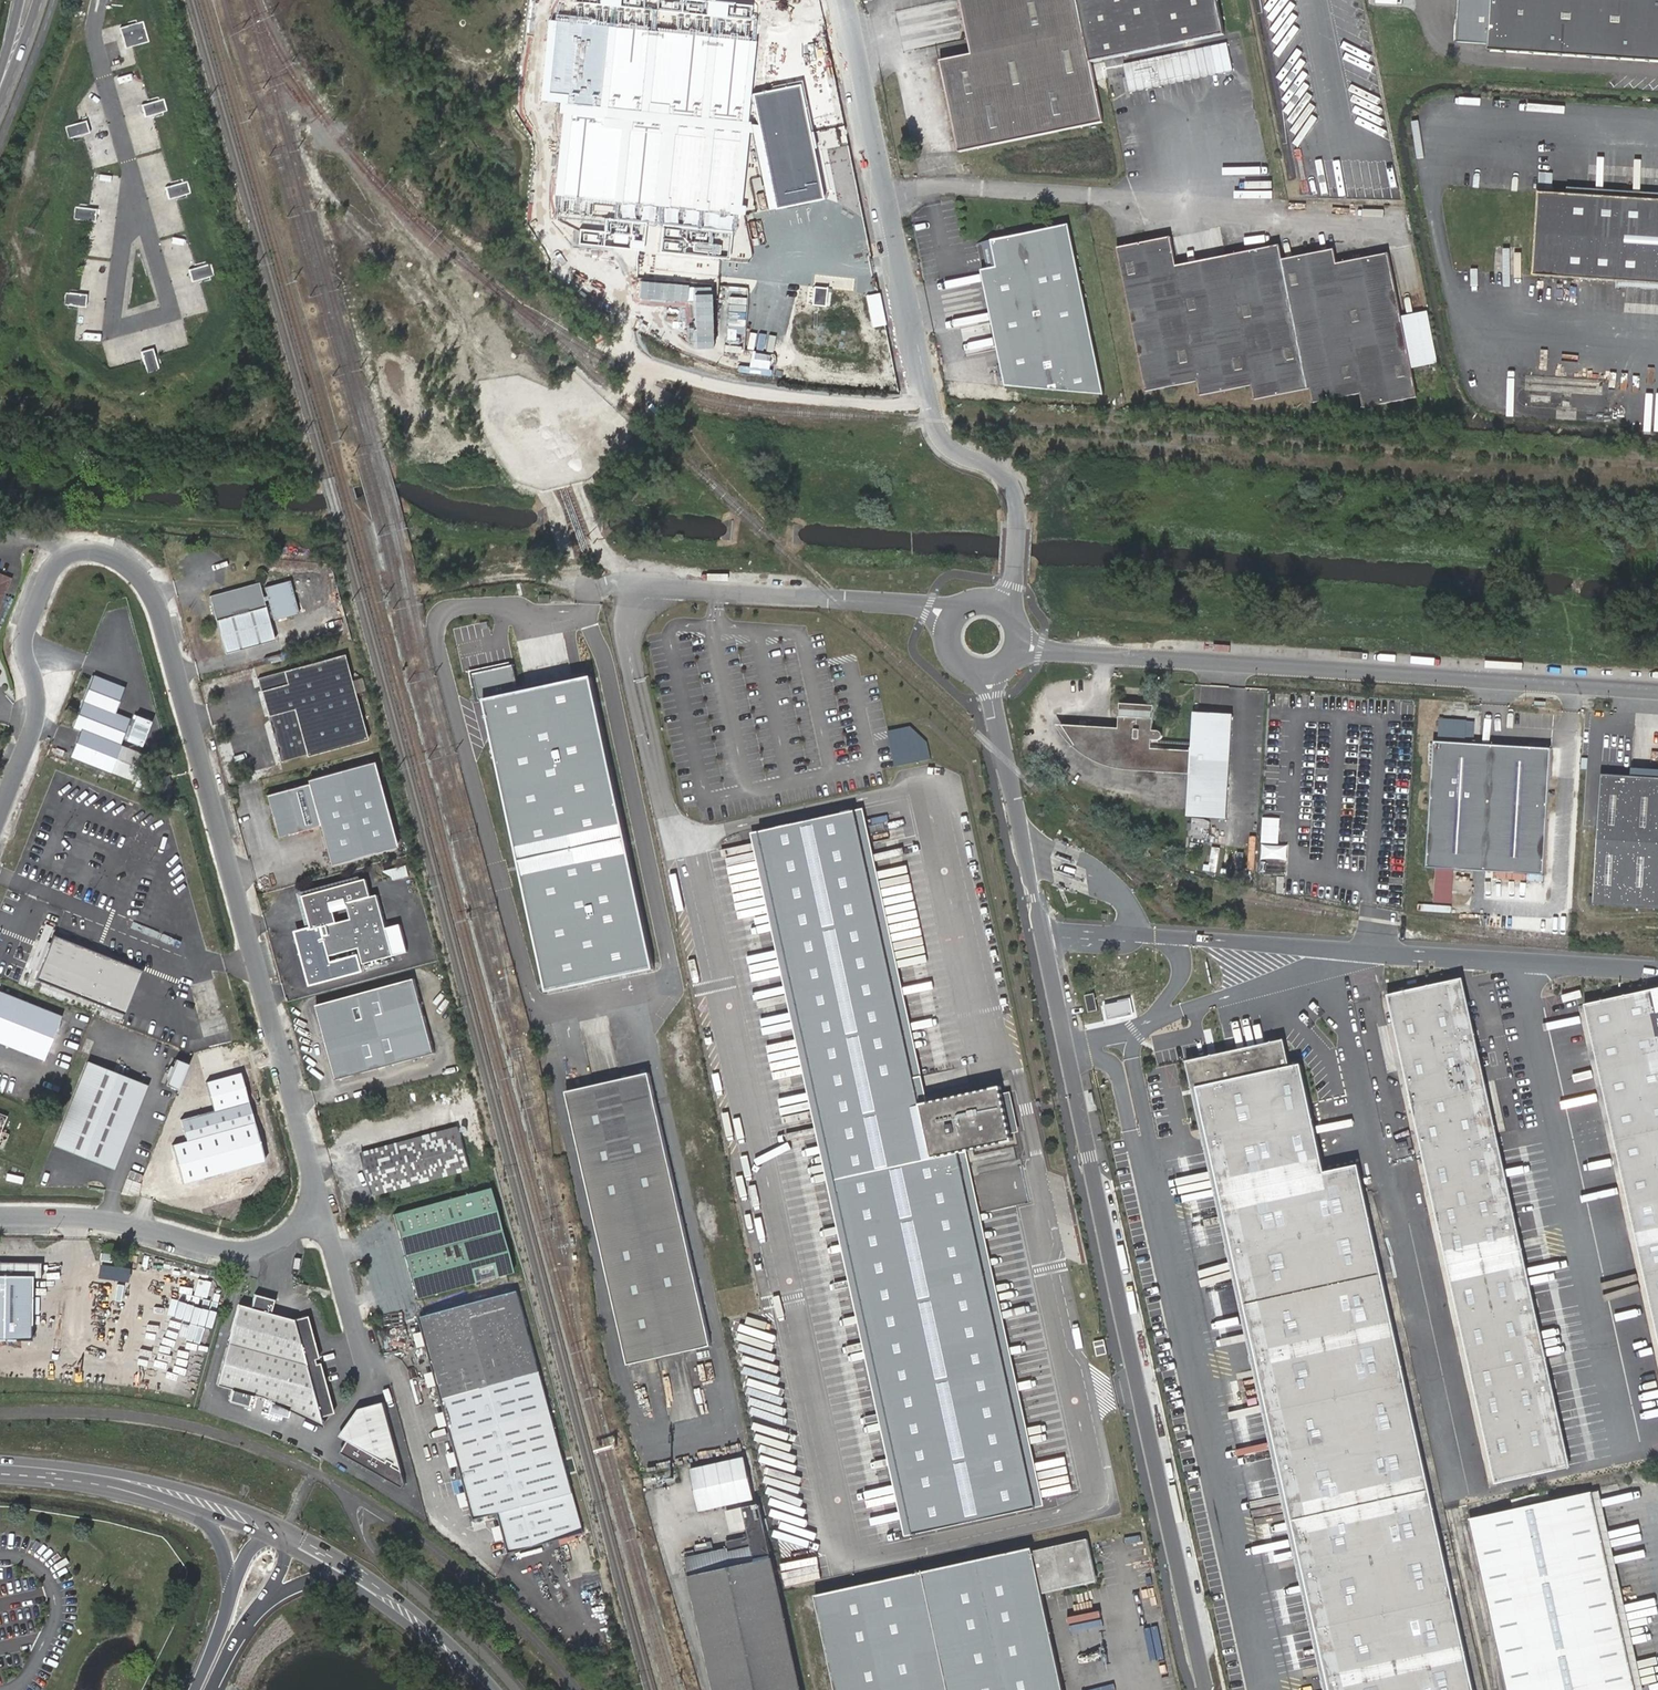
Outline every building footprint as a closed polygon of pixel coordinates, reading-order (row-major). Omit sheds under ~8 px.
[(970,46),(937,53),(956,145),(1099,117),(1087,64),(1224,35),(1216,0),(961,0),(970,46)] [(1490,52),(1657,63),(1657,0),(1493,0),(1490,52)] [(829,196),(806,80),(752,90),(759,125),(753,124),(753,122),(746,122),(755,40),(550,17),(541,95),(564,98),(552,197),(554,218),(579,230),(577,244),(643,249),(646,208),(665,210),(661,251),(729,259),(734,213),(742,214),(751,132),(761,133),(775,207),(829,196)] [(126,44),(144,40),(140,23),(122,27),(126,44)] [(1213,76),(1208,48),(1120,66),(1126,94),(1213,76)] [(146,115),(164,109),(161,98),(142,105),(146,115)] [(68,138),(89,132),(86,121),(65,126),(68,138)] [(169,197),(188,193),(185,181),(166,186),(169,197)] [(1538,191),(1532,275),(1657,284),(1657,199),(1538,191)] [(74,205),(72,218),(95,221),(96,209),(74,205)] [(1108,397),(1071,226),(993,243),(991,246),(995,269),(987,271),(1012,392),(1108,397)] [(1360,405),(1414,394),(1383,251),(1334,260),(1330,246),(1279,255),(1276,243),(1225,254),(1223,241),(1171,252),(1167,239),(1115,250),(1145,391),(1199,381),(1202,393),(1253,383),(1256,395),(1307,385),(1311,399),(1357,391),(1360,405)] [(189,268),(192,279),(210,274),(208,264),(189,268)] [(814,287),(812,303),(827,304),(828,288),(814,287)] [(64,292),(63,305),(85,307),(86,294),(64,292)] [(882,293),(866,297),(872,326),(888,323),(882,293)] [(145,372),(156,369),(152,349),(141,351),(145,372)] [(260,601),(256,586),(206,599),(219,650),(269,636),(261,604),(265,603),(270,624),(295,617),(287,585),(262,591),(264,599),(260,601)] [(278,636),(297,630),(294,619),(274,625),(278,636)] [(270,643),(269,636),(219,650),(221,658),(270,643)] [(366,740),(343,654),(256,678),(279,762),(305,754),(306,756),(366,740)] [(119,746),(129,720),(117,714),(126,690),(93,676),(72,727),(119,746)] [(354,692),(364,689),(360,676),(351,679),(354,692)] [(1113,726),(1082,724),(1069,740),(1084,751),(1097,758),(1107,761),(1122,766),(1129,766),(1129,768),(1183,771),(1179,815),(1219,818),(1227,714),(1188,711),(1185,745),(1146,742),(1146,736),(1155,736),(1158,735),(1159,733),(1159,730),(1157,728),(1152,726),(1147,726),(1148,703),(1114,701),(1113,726)] [(1583,709),(1583,717),(1592,718),(1593,710),(1583,709)] [(1465,720),(1440,719),(1439,736),(1464,738),(1465,720)] [(921,723),(888,730),(896,765),(928,759),(921,723)] [(1069,740),(1082,724),(1055,723),(1053,726),(1069,740)] [(71,751),(102,767),(109,755),(104,752),(106,747),(81,733),(71,751)] [(1543,873),(1550,748),(1434,741),(1427,866),(1543,873)] [(134,782),(145,757),(119,746),(108,772),(134,782)] [(305,783),(264,794),(279,798),(282,811),(270,815),(276,837),(317,826),(329,865),(394,846),(371,761),(305,780),(305,783)] [(1599,775),(1593,903),(1657,907),(1657,778),(1599,775)] [(279,798),(264,794),(270,815),(282,811),(279,798)] [(756,832),(912,1533),(1037,1505),(957,1153),(1010,1141),(998,1086),(917,1104),(851,811),(756,832)] [(408,865),(386,872),(393,878),(394,881),(411,876),(408,865)] [(1454,869),(1437,868),(1435,902),(1452,902),(1454,869)] [(378,895),(371,897),(366,879),(303,898),(312,931),(328,926),(323,933),(306,930),(295,956),(302,959),(307,957),(309,964),(304,966),(308,982),(314,985),(361,972),(357,958),(331,965),(329,958),(359,949),(364,965),(407,951),(400,924),(387,928),(378,895)] [(125,1014),(143,970),(53,933),(35,978),(125,1014)] [(1567,1466),(1457,979),(1380,997),(1488,1483),(1567,1466)] [(425,1057),(406,984),(317,1007),(336,1081),(425,1057)] [(1579,1007),(1657,1367),(1657,989),(1579,1007)] [(1098,1010),(1094,993),(1085,995),(1089,1011),(1098,1010)] [(60,1019),(0,996),(0,1044),(42,1062),(60,1019)] [(1231,1262),(1368,1233),(1353,1165),(1323,1171),(1300,1064),(1289,1066),(1284,1040),(1187,1061),(1231,1262)] [(199,1118),(248,1105),(235,1057),(201,1066),(205,1083),(191,1087),(199,1118)] [(177,1092),(187,1066),(174,1061),(164,1087),(177,1092)] [(91,1065),(59,1146),(113,1166),(144,1085),(91,1065)] [(713,1344),(651,1076),(571,1095),(629,1362),(713,1344)] [(188,1144),(252,1126),(248,1105),(199,1118),(182,1123),(188,1144)] [(262,1163),(252,1126),(188,1144),(171,1149),(181,1184),(262,1163)] [(370,1198),(470,1171),(459,1129),(359,1155),(370,1198)] [(414,1298),(509,1274),(488,1190),(392,1215),(414,1298)] [(1368,1233),(1231,1262),(1326,1689),(1469,1689),(1368,1233)] [(112,1256),(100,1255),(99,1262),(111,1263),(112,1256)] [(43,1264),(0,1264),(0,1339),(31,1340),(33,1274),(42,1273),(43,1264)] [(129,1270),(99,1266),(97,1279),(127,1283),(129,1270)] [(477,1514),(503,1507),(514,1547),(588,1528),(522,1290),(422,1317),(477,1514)] [(249,1309),(236,1306),(215,1383),(231,1387),(229,1400),(247,1405),(251,1393),(267,1397),(265,1411),(281,1415),(283,1408),(311,1420),(315,1413),(318,1415),(333,1414),(307,1317),(298,1320),(267,1313),(269,1299),(252,1296),(249,1309)] [(417,1336),(419,1346),(429,1344),(426,1334),(417,1336)] [(1104,1338),(1093,1341),(1096,1355),(1107,1352),(1104,1338)] [(435,1371),(426,1374),(430,1387),(438,1385),(435,1371)] [(410,1482),(387,1401),(362,1408),(346,1433),(349,1436),(353,1439),(346,1451),(403,1484),(410,1482)] [(1119,1433),(1115,1415),(1104,1417),(1108,1435),(1119,1433)] [(1509,1689),(1636,1689),(1593,1492),(1471,1518),(1509,1689)] [(759,1504),(742,1507),(748,1537),(726,1542),(727,1549),(685,1558),(714,1689),(801,1689),(759,1504)] [(1131,1547),(1145,1546),(1144,1533),(1130,1534),(1131,1547)] [(815,1596),(836,1689),(1065,1689),(1042,1592),(1096,1579),(1087,1538),(1033,1550),(1032,1547),(815,1596)] [(548,1586),(557,1582),(552,1571),(543,1575),(548,1586)]
